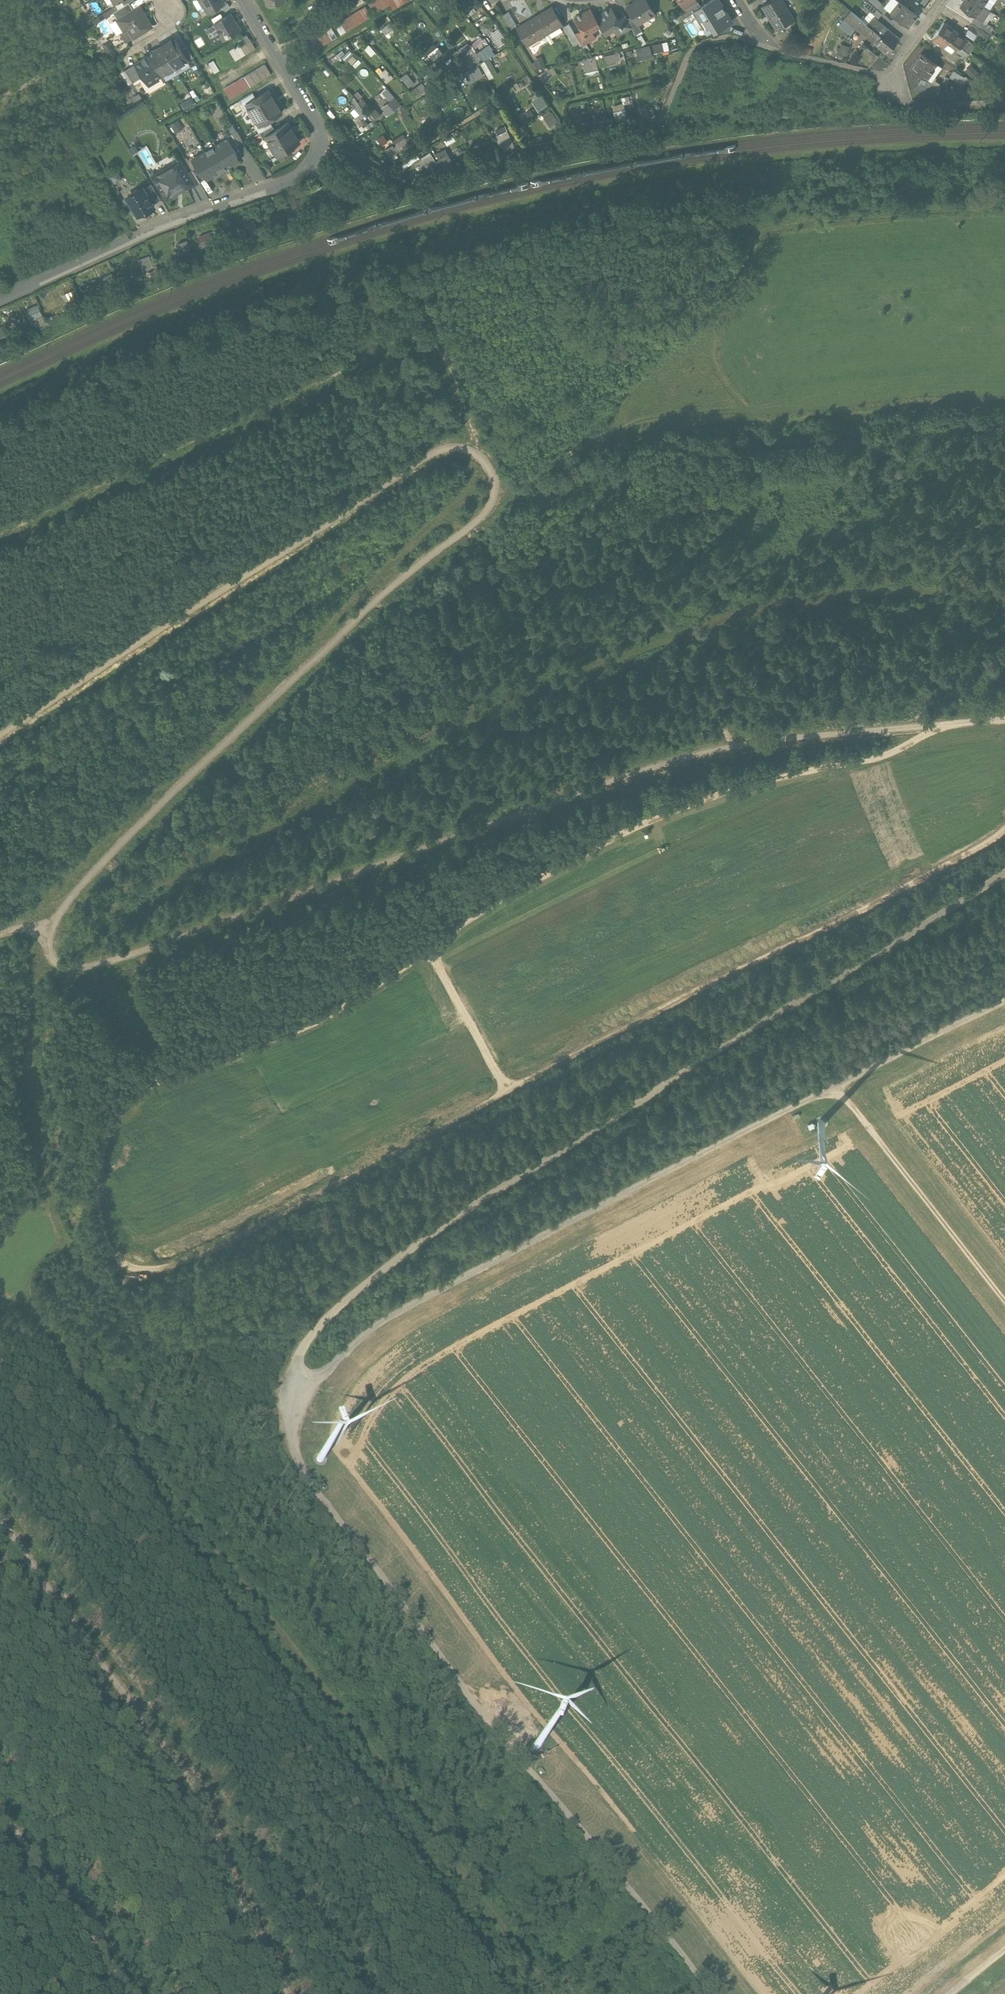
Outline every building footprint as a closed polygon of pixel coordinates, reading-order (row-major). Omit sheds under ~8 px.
[(208,13),(224,3),(222,0),(201,0),(208,13)] [(386,0),(376,0),(369,4),(374,14),(390,5),(386,0)] [(387,0),(393,10),(408,1),(408,0),(388,0),(387,0)] [(637,25),(638,25),(654,15),(646,0),(639,0),(627,8),(632,16),(637,25)] [(698,2),(696,0),(689,0),(681,5),(684,10),(698,2)] [(692,13),(693,14),(703,30),(711,25),(714,32),(731,22),(718,0),(713,0),(701,8),(692,13)] [(776,31),(794,21),(781,0),(775,0),(762,8),(776,31)] [(882,15),(887,9),(876,0),(869,0),(867,2),(882,15)] [(972,0),(965,0),(960,8),(975,18),(982,22),(989,11),(983,7),(972,0)] [(113,10),(118,18),(134,9),(129,1),(124,4),(113,10)] [(692,13),(701,8),(698,2),(684,10),(680,13),(683,20),(693,14),(692,13)] [(864,7),(879,19),(882,15),(867,2),(864,7)] [(891,14),(908,28),(917,17),(900,3),(891,14)] [(151,26),(139,5),(134,9),(118,18),(124,28),(121,30),(127,40),(151,26)] [(371,17),(365,7),(360,10),(366,20),(371,17)] [(545,35),(562,25),(552,8),(535,19),(545,35)] [(622,26),(618,20),(612,9),(609,10),(606,9),(603,10),(603,14),(604,15),(596,19),(600,26),(605,35),(613,30),(614,32),(620,28),(622,31),(624,30),(622,27),(622,26)] [(366,20),(360,10),(355,13),(361,23),(366,20)] [(502,15),(511,29),(517,25),(509,12),(502,15)] [(893,47),(867,26),(850,12),(839,27),(850,37),(856,30),(886,55),(893,47)] [(361,23),(355,13),(335,25),(341,35),(361,23)] [(600,26),(596,19),(592,13),(584,18),(583,16),(580,14),(577,16),(577,19),(575,20),(581,31),(585,38),(586,37),(593,33),(592,31),(600,26)] [(215,23),(224,39),(240,30),(230,14),(215,23)] [(375,24),(382,34),(393,26),(387,16),(375,24)] [(631,28),(626,19),(624,16),(618,20),(622,26),(622,27),(624,30),(625,32),(631,28)] [(642,31),(638,25),(637,25),(632,16),(626,19),(631,28),(635,35),(642,31)] [(993,29),(982,22),(975,18),(971,24),(982,31),(989,35),(993,29)] [(545,35),(535,19),(518,29),(527,45),(545,35)] [(867,26),(893,47),(900,40),(874,19),(867,26)] [(481,24),(483,33),(491,31),(490,23),(481,24)] [(568,24),(563,27),(572,43),(577,39),(568,24)] [(982,31),(971,24),(967,30),(978,37),(982,31)] [(944,25),(939,32),(958,46),(960,47),(963,43),(959,41),(962,38),(944,25)] [(337,38),(331,28),(301,46),(307,56),(337,38)] [(585,38),(581,31),(575,34),(582,46),(589,42),(586,37),(585,38)] [(958,46),(939,32),(932,41),(944,50),(946,47),(954,53),(958,46)] [(175,37),(162,45),(175,68),(188,60),(182,49),(175,37)] [(239,44),(245,55),(256,49),(250,38),(239,44)] [(483,60),(500,46),(494,38),(477,52),(483,60)] [(108,39),(102,42),(110,57),(116,54),(108,39)] [(652,57),(651,53),(668,50),(667,42),(638,48),(640,60),(652,57)] [(964,42),(963,43),(960,47),(965,51),(967,53),(971,47),(964,42)] [(239,44),(229,50),(235,61),(245,55),(239,44)] [(162,45),(148,53),(161,76),(175,68),(162,45)] [(846,55),(848,46),(840,45),(838,53),(846,55)] [(182,49),(188,60),(193,57),(187,46),(182,49)] [(433,62),(443,53),(437,46),(427,55),(433,62)] [(958,46),(954,53),(952,54),(959,59),(965,51),(960,47),(958,46)] [(870,68),(878,58),(867,50),(859,60),(870,68)] [(965,51),(959,59),(964,63),(970,55),(965,51)] [(143,76),(148,84),(161,76),(148,53),(141,57),(142,59),(135,63),(143,76)] [(618,53),(603,57),(605,66),(620,61),(618,53)] [(949,60),(955,64),(959,59),(952,54),(949,60)] [(937,66),(922,55),(911,70),(923,78),(926,81),(937,66)] [(596,57),(581,60),(583,75),(599,72),(596,57)] [(478,65),(487,80),(497,74),(488,59),(478,65)] [(143,76),(135,63),(125,69),(133,82),(143,76)] [(255,70),(261,80),(271,74),(265,64),(255,70)] [(476,65),(463,73),(469,83),(482,76),(476,65)] [(963,72),(972,80),(978,75),(969,66),(963,72)] [(386,83),(392,77),(384,69),(378,75),(386,83)] [(255,70),(244,76),(250,87),(261,80),(255,70)] [(405,74),(400,78),(408,87),(413,83),(405,74)] [(969,89),(972,83),(954,74),(950,80),(969,89)] [(926,81),(923,78),(919,84),(925,88),(929,83),(926,81)] [(420,83),(409,92),(415,100),(427,91),(420,83)] [(938,89),(929,83),(925,88),(935,94),(938,89)] [(452,107),(463,100),(452,84),(442,91),(452,107)] [(931,101),(935,94),(925,88),(919,84),(915,90),(931,101)] [(373,97),(377,102),(384,97),(388,102),(380,107),(386,115),(399,106),(386,87),(373,97)] [(256,97),(246,103),(248,106),(258,122),(259,125),(269,119),(282,112),(269,90),(256,97)] [(246,103),(256,97),(253,92),(240,100),(245,108),(248,106),(246,103)] [(531,101),(537,112),(546,107),(540,96),(531,101)] [(358,115),(352,119),(361,132),(373,123),(371,121),(378,116),(364,97),(356,103),(356,102),(351,106),(358,115)] [(549,110),(541,116),(547,125),(555,119),(549,110)] [(262,131),(272,125),(269,119),(259,125),(258,122),(254,124),(259,133),(262,131)] [(275,130),(265,136),(271,145),(294,132),(288,123),(275,130)] [(262,131),(265,136),(275,130),(272,125),(262,131)] [(491,132),(500,153),(513,148),(504,127),(491,132)] [(237,131),(232,134),(238,144),(243,141),(237,131)] [(299,142),(294,132),(271,145),(277,155),(288,148),(299,142)] [(226,137),(227,139),(232,147),(238,144),(232,134),(226,137)] [(228,166),(238,160),(234,154),(236,153),(232,147),(227,139),(216,146),(228,166)] [(484,157),(493,155),(489,141),(480,144),(484,157)] [(217,173),(228,166),(216,146),(204,152),(217,173)] [(391,146),(384,149),(388,158),(396,154),(391,146)] [(291,154),(288,148),(277,155),(280,160),(291,154)] [(438,164),(448,159),(443,150),(433,155),(438,164)] [(217,173),(204,152),(192,159),(197,168),(201,174),(203,173),(206,179),(217,173)] [(430,154),(420,157),(423,169),(434,165),(430,154)] [(197,168),(192,159),(191,158),(186,161),(192,171),(197,168)] [(179,162),(153,177),(166,198),(190,184),(192,183),(186,174),(179,162)] [(192,171),(186,174),(192,183),(190,184),(192,188),(199,183),(192,171)] [(152,185),(143,190),(152,204),(160,199),(152,185)] [(145,211),(145,212),(154,207),(152,204),(143,190),(143,189),(139,191),(136,190),(132,192),(131,196),(127,198),(138,215),(145,211)] [(242,221),(246,232),(255,229),(251,218),(242,221)] [(175,243),(178,253),(188,250),(185,240),(175,243)] [(148,255),(136,259),(140,271),(152,267),(148,255)] [(31,326),(44,321),(37,303),(24,308),(31,326)] [(783,1128),(771,1137),(778,1147),(790,1138),(783,1128)]
